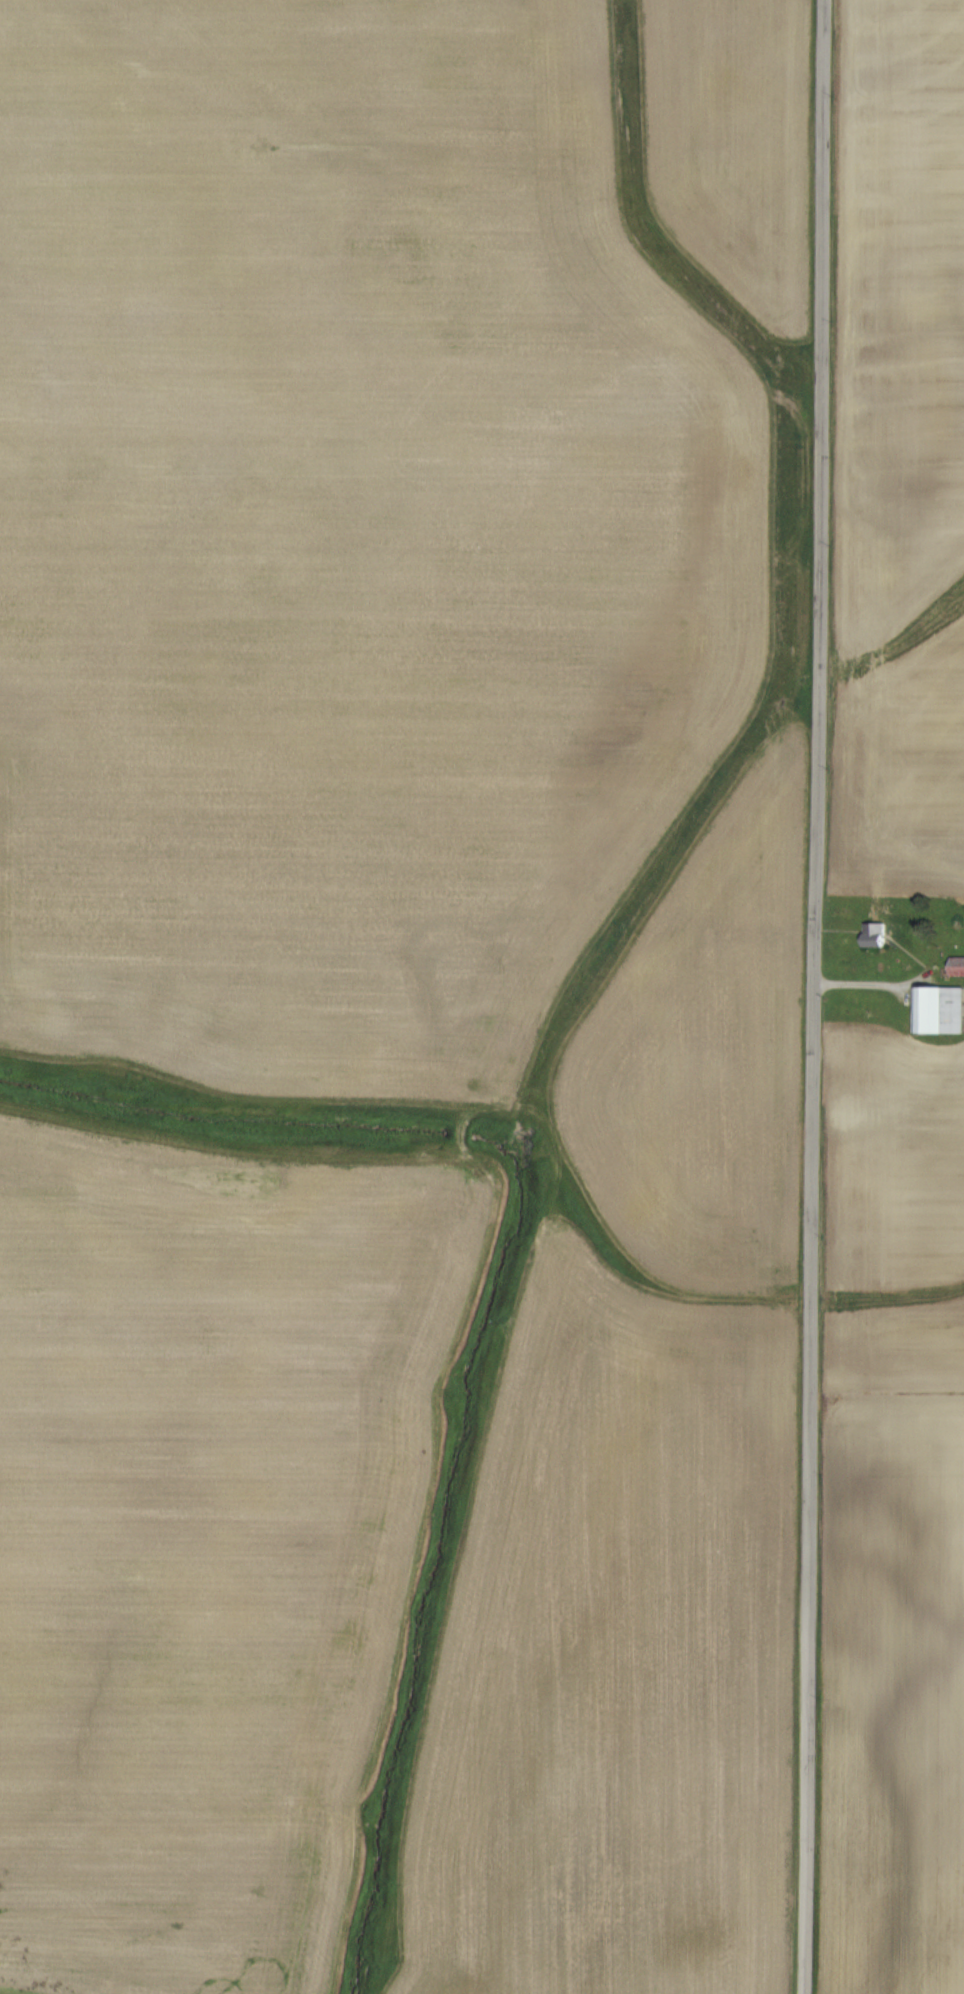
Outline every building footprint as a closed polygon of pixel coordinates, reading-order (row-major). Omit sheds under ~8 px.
[(887,923),(867,923),(867,947),(887,947),(887,923)] [(952,976),(963,976),(963,957),(952,957),(952,976)] [(963,1033),(963,987),(919,987),(919,1033),(963,1033)]
